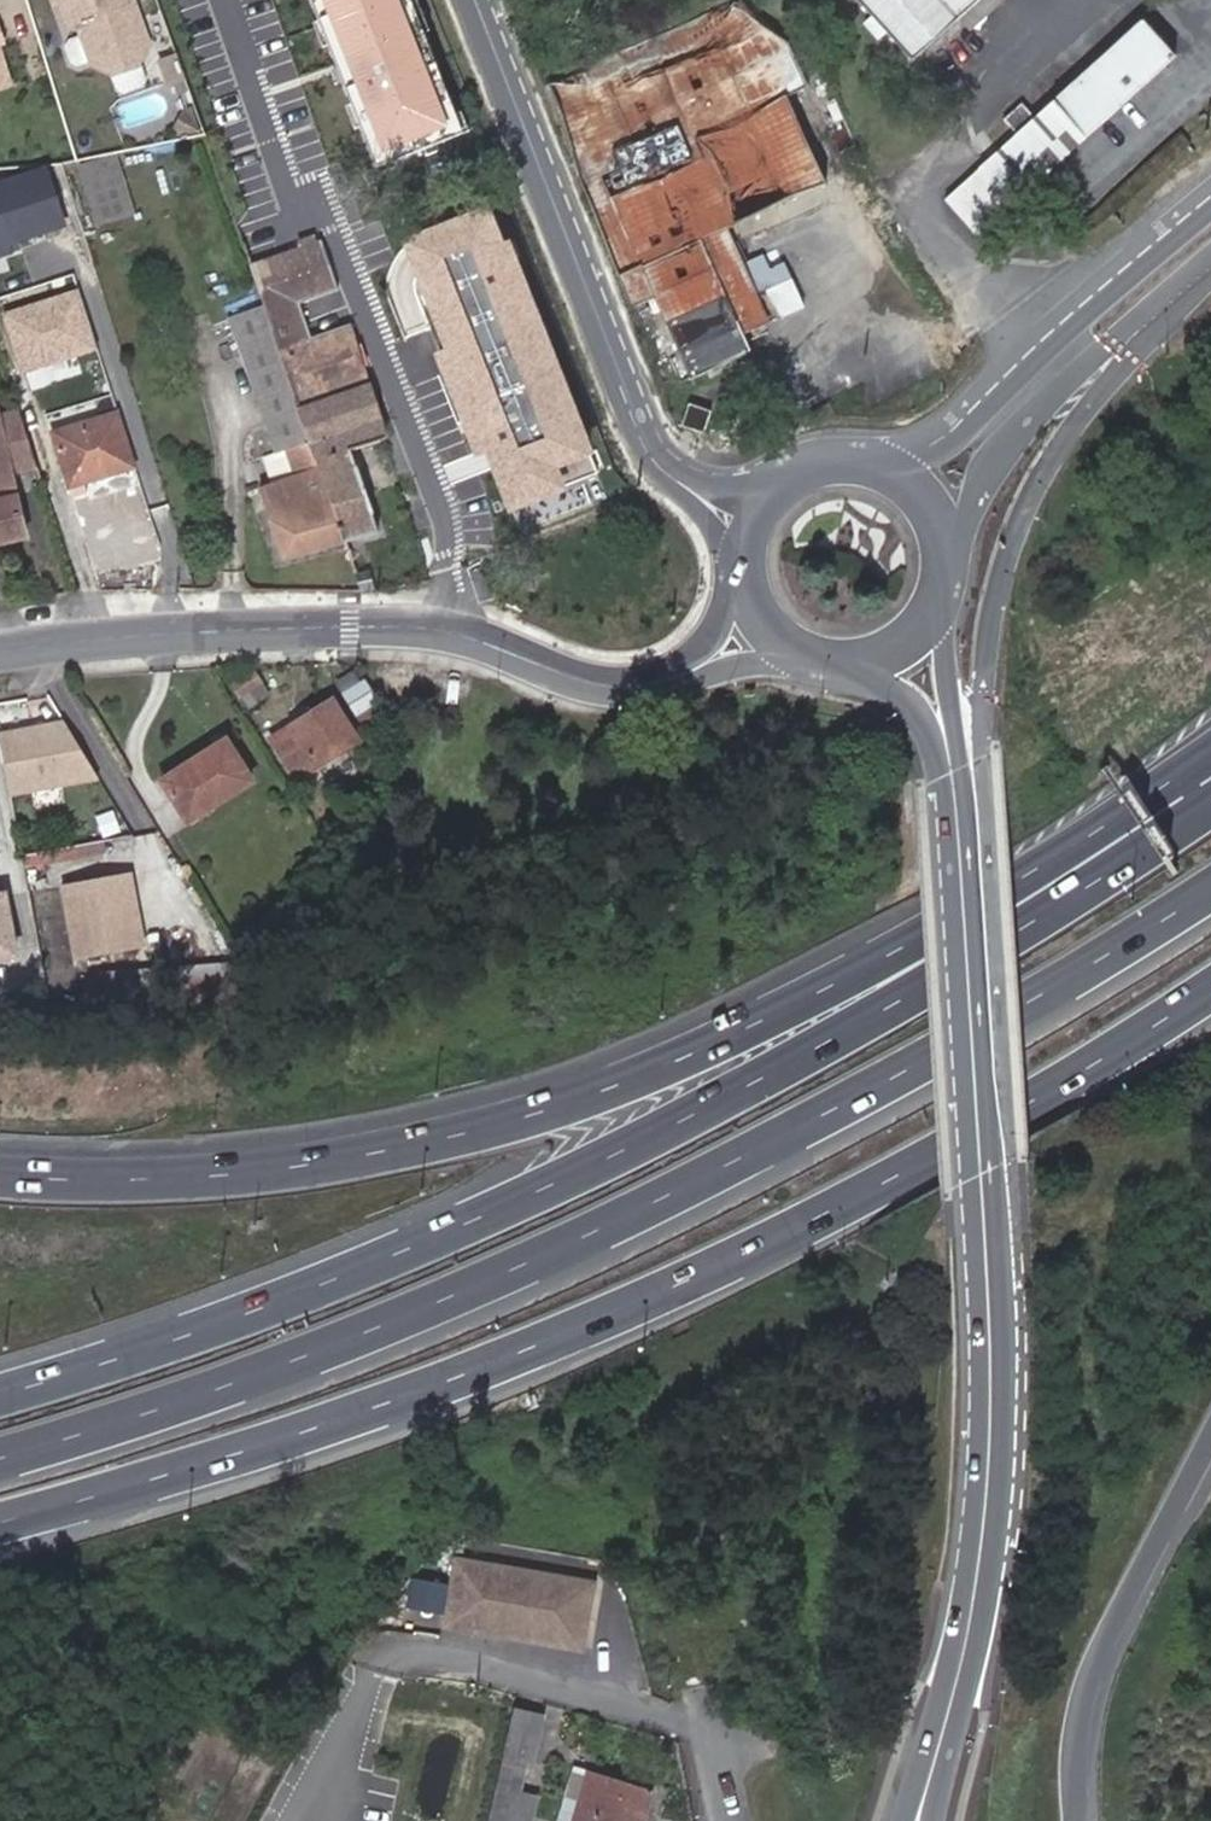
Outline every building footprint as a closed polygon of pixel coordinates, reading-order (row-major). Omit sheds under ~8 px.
[(133,0),(56,0),(57,4),(63,2),(71,24),(80,21),(81,25),(87,23),(92,36),(72,43),(69,50),(74,63),(80,65),(95,62),(106,91),(127,100),(150,92),(159,71),(133,0)] [(173,47),(197,39),(183,0),(157,0),(173,47)] [(369,169),(482,134),(440,0),(316,0),(369,169)] [(872,18),(865,24),(879,39),(886,33),(910,61),(978,0),(856,0),(872,18)] [(683,22),(544,82),(631,305),(654,296),(690,375),(749,349),(743,333),(804,307),(784,263),(744,280),(723,230),(824,184),(786,97),(727,121),(683,22)] [(1174,58),(1140,22),(1053,101),(1085,138),(1174,58)] [(1035,117),(1023,103),(1005,120),(1017,134),(1035,117)] [(199,132),(195,120),(188,123),(185,128),(186,135),(199,132)] [(138,216),(119,155),(81,167),(100,229),(138,216)] [(81,233),(65,168),(0,184),(0,253),(81,233)] [(608,451),(633,449),(525,195),(514,196),(428,232),(431,232),(410,241),(444,322),(449,374),(450,378),(452,400),(464,428),(472,428),(483,455),(495,454),(509,488),(511,505),(549,502),(571,493),(595,491),(594,478),(610,471),(608,451)] [(274,455),(253,462),(285,559),(344,540),(376,530),(349,449),(383,438),(347,328),(310,339),(298,302),(339,289),(323,241),(249,265),(263,308),(229,319),(274,455)] [(47,417),(30,364),(10,370),(28,423),(47,417)] [(690,406),(683,425),(706,435),(713,416),(690,406)] [(18,407),(0,411),(0,544),(26,539),(11,469),(35,463),(18,407)] [(104,470),(106,476),(133,468),(116,414),(53,434),(66,473),(80,469),(83,476),(104,470)] [(70,487),(106,476),(104,470),(83,476),(80,469),(66,473),(70,487)] [(362,594),(374,590),(369,571),(356,576),(362,594)] [(333,682),(342,696),(362,682),(354,669),(333,682)] [(254,676),(232,689),(245,711),(268,698),(254,676)] [(362,682),(342,696),(356,717),(377,704),(362,682)] [(331,702),(287,730),(312,770),(356,741),(331,702)] [(377,704),(356,717),(364,731),(385,717),(377,704)] [(0,728),(0,750),(9,793),(99,779),(62,716),(0,728)] [(312,770),(287,730),(268,743),(293,782),(312,770)] [(250,783),(225,741),(161,781),(186,822),(250,783)] [(131,872),(60,884),(73,960),(144,948),(131,872)] [(0,888),(0,958),(18,954),(6,887),(0,888)] [(579,1581),(443,1560),(433,1625),(569,1646),(579,1581)] [(516,1708),(504,1757),(523,1761),(529,1763),(541,1716),(516,1708)] [(499,1756),(492,1785),(516,1792),(523,1761),(504,1757),(499,1756)] [(585,1774),(574,1772),(562,1820),(572,1820),(585,1774)] [(585,1774),(572,1820),(643,1820),(651,1793),(585,1774)] [(483,1820),(487,1820),(509,1820),(516,1792),(492,1785),(483,1820)]
